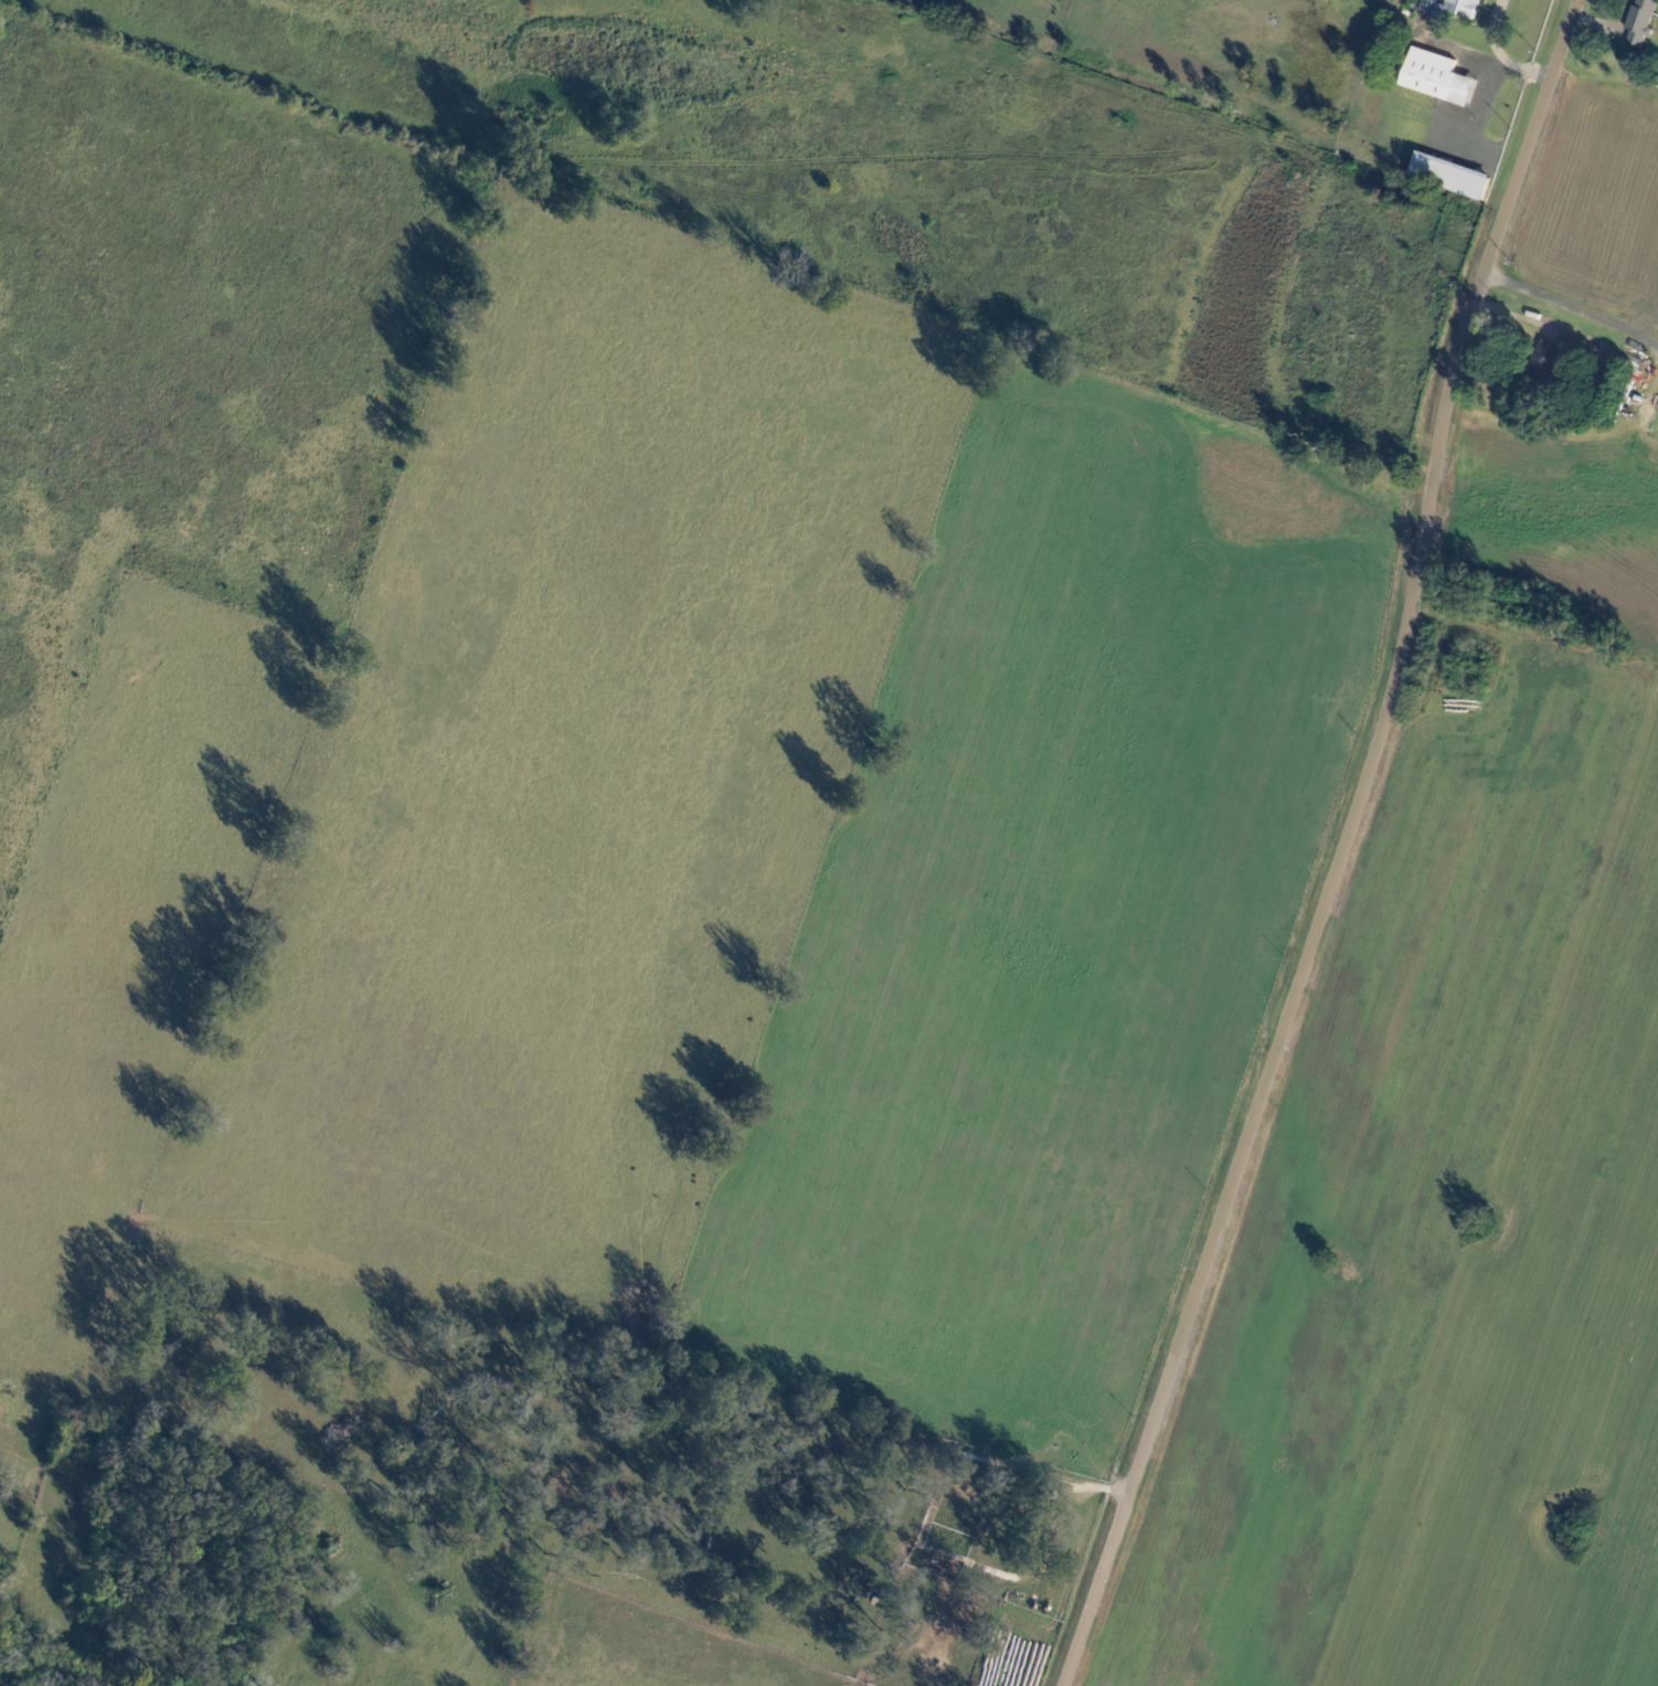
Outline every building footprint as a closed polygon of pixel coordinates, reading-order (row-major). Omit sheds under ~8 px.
[(1441,6),(1477,17),(1482,0),(1442,0),(1441,6)] [(1643,45),(1657,0),(1634,0),(1622,39),(1643,45)] [(1402,84),(1470,105),(1479,76),(1454,68),(1457,57),(1414,44),(1402,84)] [(1486,199),(1494,170),(1417,149),(1410,177),(1486,199)] [(1527,382),(1551,389),(1564,343),(1539,336),(1527,382)]
